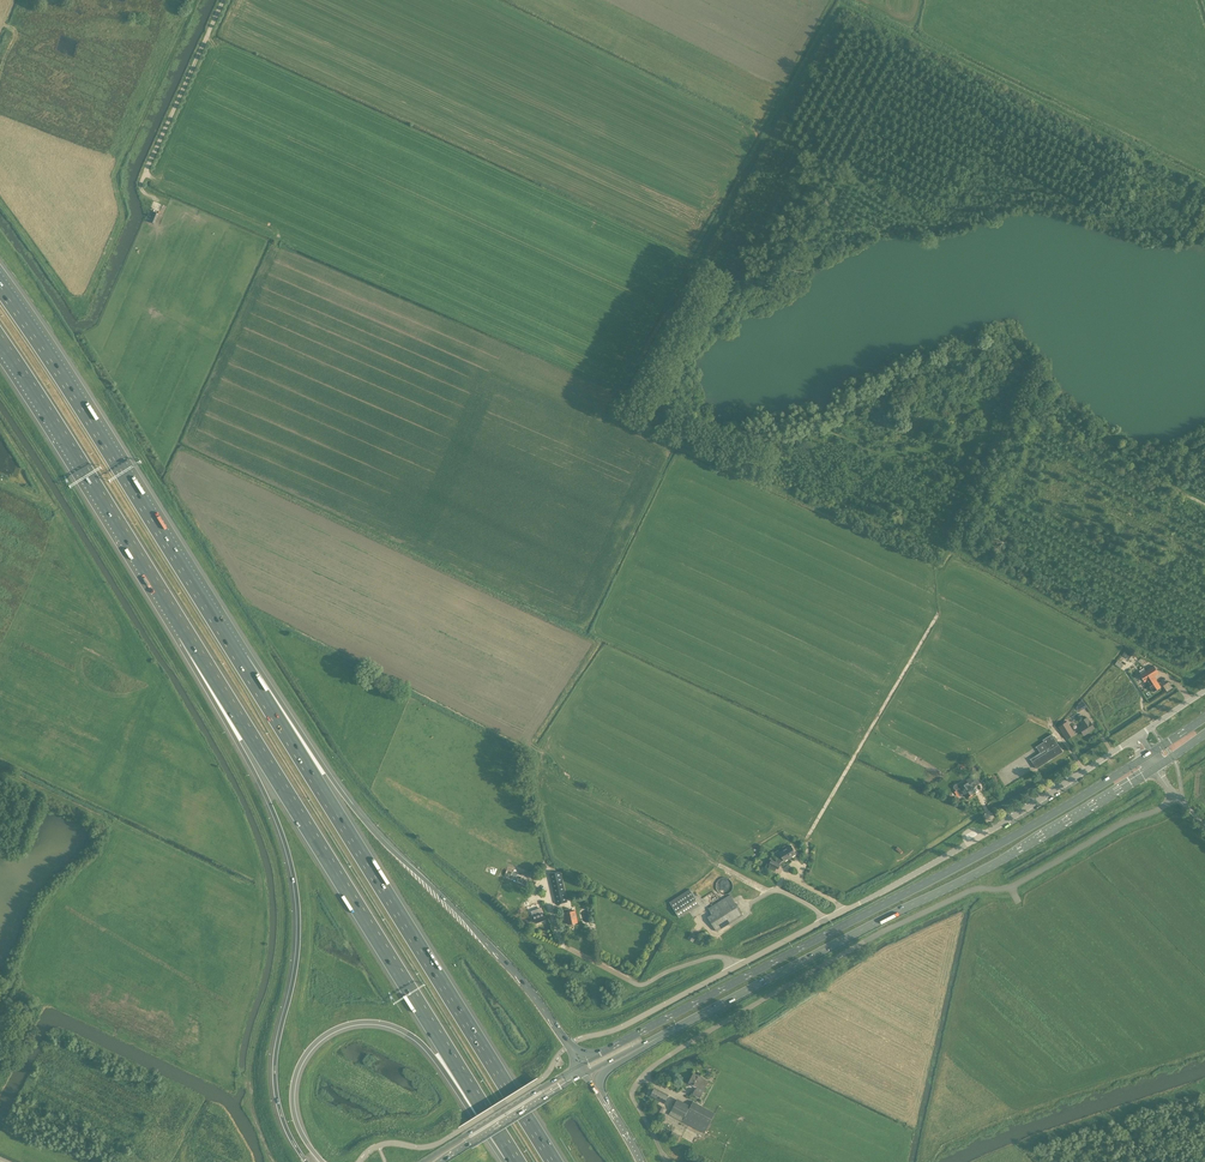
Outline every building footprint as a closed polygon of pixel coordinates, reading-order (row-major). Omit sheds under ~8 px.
[(154,224),(159,214),(154,212),(150,222),(154,224)] [(17,290),(13,292),(21,306),(26,304),(17,290)] [(1154,665),(1140,674),(1145,681),(1147,680),(1154,691),(1161,687),(1154,676),(1159,673),(1154,665)] [(1168,681),(1162,685),(1167,691),(1172,687),(1168,681)] [(1079,727),(1084,735),(1094,728),(1087,717),(1080,721),(1083,725),(1079,727)] [(1075,734),(1067,721),(1059,726),(1067,739),(1075,734)] [(1048,747),(1031,759),(1037,768),(1063,751),(1057,742),(1055,743),(1050,735),(1043,739),(1048,747)] [(966,761),(959,765),(962,769),(968,765),(966,761)] [(955,785),(954,787),(955,789),(956,789),(960,796),(964,794),(966,797),(975,792),(972,788),(980,783),(974,775),(972,777),(967,780),(968,782),(961,787),(959,783),(958,784),(956,784),(955,785)] [(770,865),(768,868),(775,872),(777,868),(778,869),(781,864),(780,864),(781,862),(784,860),(784,861),(785,861),(786,861),(788,860),(788,859),(789,858),(789,859),(792,857),(797,854),(791,845),(787,847),(787,846),(785,846),(782,847),(782,849),(782,850),(779,852),(782,856),(777,859),(776,862),(771,859),(769,864),(770,865)] [(507,869),(504,875),(534,888),(537,881),(507,869)] [(561,872),(550,874),(557,904),(567,902),(561,872)] [(733,885),(733,884),(733,882),(733,881),(732,880),(731,878),(730,877),(728,876),(726,876),(725,875),(724,875),(722,876),(720,877),(719,878),(718,879),(717,880),(716,882),(716,884),(716,885),(717,887),(718,888),(719,890),(721,891),(722,892),(724,892),(726,892),(728,892),(729,891),(730,890),(731,889),(732,887),(733,885)] [(690,889),(670,902),(679,917),(699,904),(690,889)] [(712,914),(708,917),(717,931),(743,915),(730,895),(709,908),(712,914)] [(533,911),(531,916),(543,921),(547,911),(541,908),(539,914),(533,911)] [(569,908),(563,909),(564,913),(566,913),(567,920),(568,923),(568,924),(578,922),(575,911),(570,912),(569,908)] [(690,933),(687,938),(693,942),(696,937),(690,933)] [(694,1073),(689,1082),(698,1087),(696,1090),(693,1094),(700,1097),(702,1093),(704,1090),(708,1081),(694,1073)] [(655,1088),(650,1096),(664,1103),(669,1095),(655,1088)] [(678,1098),(669,1114),(705,1133),(715,1113),(693,1101),(691,1105),(678,1098)] [(658,1104),(653,1112),(663,1117),(667,1109),(658,1104)] [(673,1131),(669,1138),(677,1143),(681,1135),(673,1131)]
